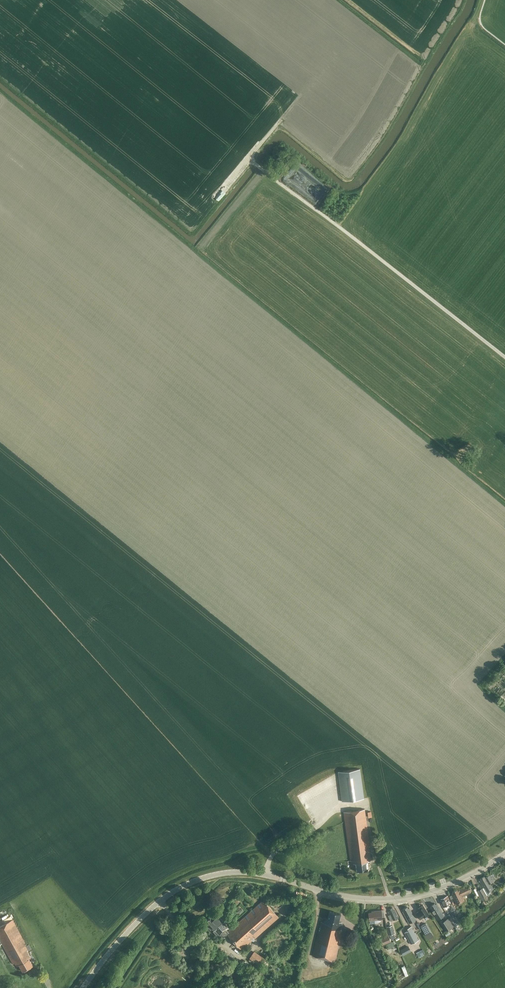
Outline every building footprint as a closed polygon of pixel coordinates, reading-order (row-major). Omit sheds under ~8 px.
[(494,679),(487,685),(491,689),(493,686),(494,687),(497,684),(495,682),(495,681),(494,679)] [(342,802),(364,799),(360,769),(338,772),(342,802)] [(368,861),(371,861),(369,846),(370,846),(365,809),(344,812),(351,861),(353,863),(356,863),(357,871),(369,869),(368,861)] [(483,887),(487,894),(489,894),(490,894),(491,892),(490,891),(494,889),(490,883),(494,881),(490,875),(486,877),(485,876),(480,879),(481,880),(480,881),(483,887)] [(472,891),(471,890),(470,886),(465,888),(464,887),(459,890),(458,891),(457,889),(453,891),(453,893),(452,894),(457,904),(464,901),(462,896),(472,891)] [(486,895),(484,893),(482,888),(476,891),(480,898),(486,895)] [(443,907),(451,904),(448,896),(441,899),(441,900),(440,901),(443,907)] [(242,950),(279,917),(264,899),(228,932),(226,929),(228,927),(224,922),(224,921),(217,914),(212,918),(211,917),(206,921),(210,924),(213,928),(215,930),(215,929),(220,935),(220,934),(223,938),(228,934),(242,950)] [(438,919),(444,915),(436,904),(435,905),(434,903),(431,906),(432,907),(430,908),(438,919)] [(424,917),(429,914),(423,905),(418,908),(419,911),(416,913),(420,919),(423,917),(424,917)] [(391,921),(398,918),(395,910),(394,910),(393,907),(389,909),(389,911),(388,912),(389,915),(388,915),(391,921)] [(409,923),(416,920),(409,908),(408,908),(407,907),(403,909),(404,911),(403,911),(409,923)] [(372,911),(372,912),(368,913),(369,921),(383,919),(382,910),(372,911)] [(340,929),(342,922),(339,921),(341,913),(338,913),(332,911),(329,911),(328,918),(323,917),(322,922),(321,921),(313,956),(335,961),(342,930),(340,929)] [(454,926),(452,923),(448,918),(440,923),(446,931),(444,932),(446,936),(450,933),(448,930),(454,926)] [(33,966),(29,959),(31,958),(27,951),(28,950),(25,945),(26,945),(13,919),(0,926),(0,940),(13,963),(14,962),(17,965),(19,964),(23,971),(33,966)] [(426,922),(421,925),(426,934),(431,931),(426,922)] [(408,931),(404,933),(410,945),(418,940),(411,927),(407,929),(408,931)] [(380,939),(382,945),(391,941),(389,935),(380,939)] [(173,937),(171,943),(178,945),(180,940),(173,937)] [(393,941),(386,944),(388,949),(393,947),(395,946),(393,941)] [(411,951),(408,945),(400,950),(403,956),(411,951)] [(250,958),(260,964),(265,957),(254,950),(250,958)]
